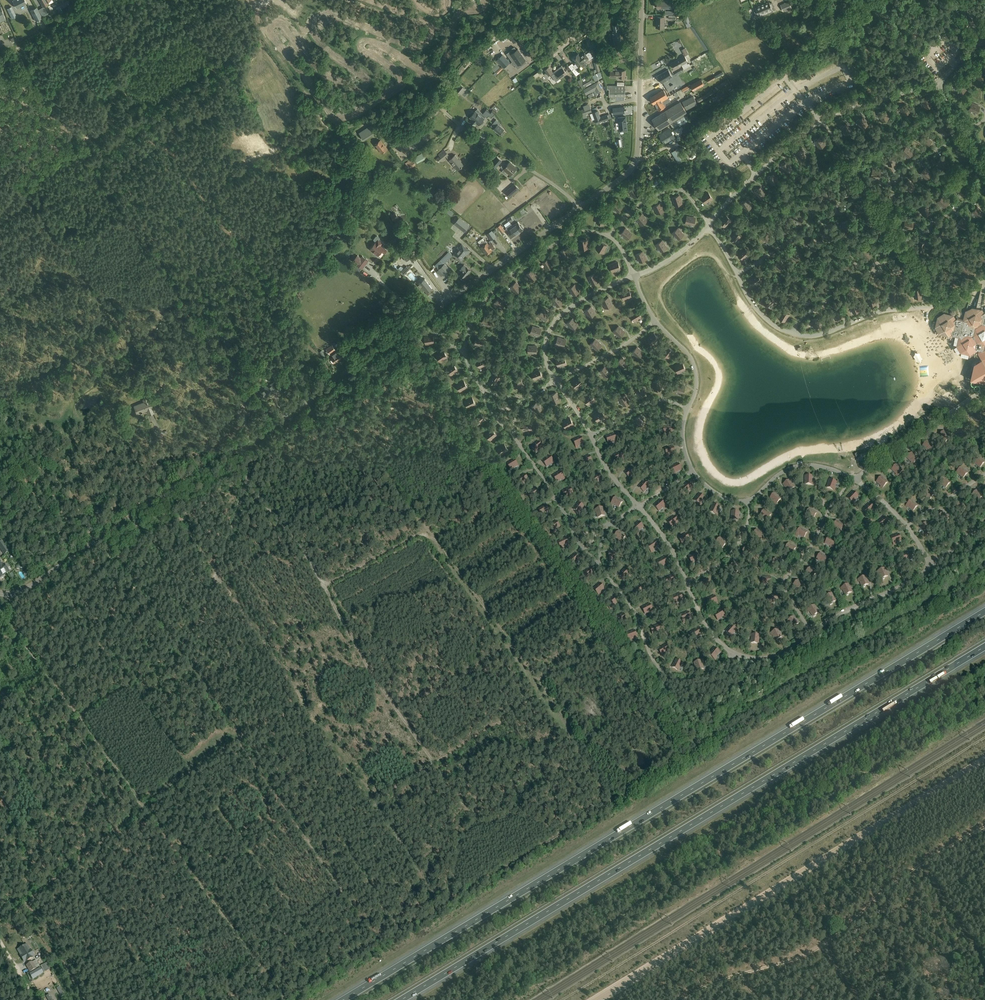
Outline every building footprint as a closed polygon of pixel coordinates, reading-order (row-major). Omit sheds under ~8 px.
[(13,0),(17,8),(27,3),(26,0),(14,0),(13,0)] [(657,7),(657,10),(661,10),(661,7),(665,8),(665,4),(668,4),(668,1),(665,1),(657,1),(657,4),(656,4),(656,6),(657,6),(657,7)] [(769,1),(755,7),(756,8),(754,9),(756,14),(758,13),(759,15),(760,17),(773,11),(772,9),(772,8),(774,7),(772,2),(770,3),(769,1)] [(789,1),(780,4),(783,11),(792,8),(789,1)] [(68,2),(60,7),(62,11),(70,6),(68,2)] [(37,7),(31,10),(36,21),(42,18),(37,7)] [(512,29),(506,33),(513,43),(519,39),(512,29)] [(507,54),(512,61),(513,62),(511,63),(513,65),(515,64),(518,68),(526,62),(525,60),(526,60),(518,49),(516,50),(514,47),(512,49),(512,50),(507,54)] [(606,57),(612,56),(614,59),(628,55),(625,47),(611,51),(611,52),(605,54),(606,57)] [(688,61),(685,56),(688,54),(686,50),(682,52),(684,56),(671,63),(674,69),(688,61)] [(572,58),(578,67),(585,62),(589,58),(585,52),(580,56),(578,53),(572,58)] [(504,67),(510,62),(503,54),(497,60),(504,67)] [(701,67),(711,63),(709,60),(689,70),(690,73),(697,69),(698,72),(702,70),(701,67)] [(614,61),(599,64),(600,68),(601,67),(602,69),(603,72),(607,71),(606,66),(615,64),(614,61)] [(498,73),(503,68),(501,66),(499,68),(496,64),(492,68),(495,72),(496,71),(498,73)] [(549,67),(544,70),(549,76),(551,74),(556,81),(567,73),(561,66),(555,71),(556,72),(554,73),(549,67)] [(975,73),(978,78),(977,79),(979,81),(984,76),(984,75),(983,72),(983,71),(982,70),(981,70),(981,69),(975,73)] [(672,76),(668,70),(658,76),(662,82),(672,76)] [(591,77),(582,82),(581,79),(578,81),(582,88),(584,86),(593,81),(591,77)] [(701,79),(690,85),(693,90),(704,84),(701,79)] [(728,79),(715,87),(717,92),(731,84),(728,79)] [(461,94),(467,88),(459,82),(459,83),(457,81),(454,85),(456,87),(454,88),(461,94)] [(585,92),(586,95),(591,92),(595,90),(596,91),(597,92),(600,91),(602,89),(600,85),(598,81),(591,85),(583,89),(585,92)] [(961,83),(955,87),(959,92),(958,93),(959,95),(966,90),(963,86),(963,85),(962,84),(961,83)] [(625,100),(625,98),(625,85),(619,85),(619,86),(610,86),(609,98),(610,98),(609,101),(616,101),(616,102),(617,102),(625,100)] [(689,85),(674,93),(675,96),(690,87),(689,85)] [(726,88),(715,96),(719,102),(730,95),(726,88)] [(715,89),(697,99),(699,102),(717,91),(715,89)] [(670,101),(668,97),(664,90),(650,97),(653,104),(654,103),(658,110),(665,106),(671,103),(670,101)] [(693,95),(682,101),(686,110),(698,104),(693,95)] [(928,98),(922,102),(925,107),(924,107),(925,110),(932,105),(929,101),(930,100),(929,99),(928,98)] [(687,113),(680,102),(652,119),(659,130),(687,113)] [(971,110),(977,113),(980,107),(979,106),(977,105),(972,103),(969,111),(971,112),(971,110)] [(906,104),(900,108),(903,113),(902,114),(903,116),(910,111),(908,107),(908,106),(907,105),(906,105),(906,104)] [(590,106),(584,108),(581,110),(584,118),(587,117),(586,114),(592,111),(590,106)] [(471,115),(470,117),(472,119),(470,121),(475,125),(477,123),(479,125),(480,123),(481,124),(482,124),(484,122),(484,121),(483,120),(485,118),(484,118),(485,117),(487,118),(491,113),(490,112),(486,109),(483,113),(478,109),(476,111),(474,112),(473,112),(472,112),(471,113),(471,115)] [(601,117),(598,111),(593,113),(597,123),(609,119),(607,115),(601,117)] [(884,111),(878,114),(882,120),(881,120),(882,122),(889,118),(886,114),(886,113),(885,111),(884,111)] [(626,116),(618,117),(619,124),(620,131),(624,131),(627,130),(627,123),(626,116)] [(863,118),(857,121),(860,127),(859,127),(861,129),(868,125),(865,121),(865,120),(864,118),(863,118)] [(676,121),(671,124),(674,130),(680,126),(676,121)] [(498,124),(494,129),(500,134),(504,129),(498,124)] [(847,124),(841,128),(844,133),(843,134),(844,136),(852,131),(849,127),(849,126),(848,125),(847,125),(847,124)] [(941,130),(946,135),(950,129),(950,128),(948,127),(944,124),(938,130),(940,131),(941,130)] [(375,133),(370,125),(359,132),(364,140),(375,133)] [(670,128),(659,134),(665,144),(675,137),(670,128)] [(922,142),(927,147),(932,141),(931,141),(931,140),(930,139),(929,139),(925,136),(920,142),(921,143),(922,142)] [(821,137),(815,141),(818,146),(817,147),(818,149),(825,145),(823,140),(822,138),(821,138),(821,137)] [(381,140),(375,144),(382,153),(388,149),(381,140)] [(960,145),(956,150),(960,154),(960,155),(961,157),(967,151),(963,147),(962,146),(961,146),(960,145)] [(671,152),(678,163),(680,163),(686,159),(682,153),(683,153),(681,149),(680,149),(679,147),(671,152)] [(904,153),(908,158),(913,152),(912,152),(912,151),(911,150),(910,150),(907,147),(901,153),(903,154),(904,153)] [(802,149),(796,153),(799,158),(798,159),(799,161),(806,157),(804,152),(803,150),(802,150),(802,149)] [(439,162),(442,160),(448,154),(445,150),(439,155),(439,156),(436,158),(439,162)] [(416,156),(418,158),(416,160),(418,163),(425,158),(421,152),(416,156)] [(455,155),(449,160),(457,170),(464,165),(455,155)] [(497,156),(490,164),(495,169),(502,161),(497,156)] [(887,160),(889,166),(896,164),(895,163),(896,163),(895,161),(893,156),(885,158),(886,160),(887,160)] [(942,157),(938,163),(942,167),(941,168),(943,169),(949,163),(945,160),(945,159),(944,158),(943,158),(942,157)] [(411,160),(405,163),(406,165),(405,166),(406,169),(408,168),(408,169),(414,166),(416,165),(414,161),(412,162),(411,160)] [(787,161),(782,165),(785,171),(784,171),(785,173),(792,169),(789,164),(790,164),(789,162),(788,162),(787,161)] [(517,168),(510,162),(504,169),(511,176),(517,168)] [(376,167),(370,172),(375,178),(381,173),(376,167)] [(925,168),(921,173),(925,177),(924,178),(926,180),(932,174),(928,170),(927,169),(926,169),(925,168)] [(650,178),(652,174),(649,172),(648,173),(645,169),(643,170),(646,174),(646,175),(650,178)] [(873,177),(879,178),(881,171),(880,171),(878,170),(873,169),(871,177),(873,178),(873,177)] [(980,182),(984,177),(984,176),(983,175),(982,175),(979,171),(973,178),(975,179),(976,178),(980,182)] [(684,180),(691,183),(693,177),(695,177),(695,175),(688,172),(686,177),(685,177),(684,178),(685,179),(684,180)] [(774,174),(768,178),(772,183),(770,184),(772,186),(779,181),(776,177),(776,176),(775,175),(774,175),(774,174)] [(347,180),(349,181),(347,185),(349,187),(353,182),(346,177),(341,183),(344,185),(347,180)] [(659,178),(652,183),(654,187),(662,182),(659,178)] [(909,180),(904,186),(909,190),(909,191),(910,192),(915,186),(911,182),(910,181),(909,181),(909,180)] [(518,188),(515,184),(505,192),(509,196),(518,188)] [(958,192),(962,196),(967,191),(966,190),(965,188),(964,188),(961,185),(955,191),(957,193),(958,192)] [(841,194),(848,196),(850,190),(851,191),(852,189),(844,186),(843,191),(842,191),(841,193),(842,193),(841,194)] [(631,193),(634,198),(640,194),(640,193),(639,191),(638,191),(635,187),(628,192),(630,194),(631,193)] [(761,187),(755,191),(758,196),(757,197),(758,199),(765,195),(763,190),(762,188),(761,188),(761,187)] [(824,196),(828,200),(833,196),(833,195),(833,194),(832,193),(831,193),(828,189),(821,195),(823,197),(824,196)] [(892,192),(886,190),(884,196),(883,196),(882,198),(890,201),(891,196),(892,195),(892,194),(892,193),(892,192)] [(701,198),(705,203),(710,200),(711,201),(713,200),(708,193),(704,196),(704,195),(702,196),(702,197),(701,198)] [(679,195),(673,197),(675,203),(673,204),(674,206),(682,204),(680,199),(681,198),(680,196),(679,195)] [(940,203),(944,207),(949,202),(948,202),(948,201),(947,200),(946,200),(943,196),(937,203),(939,204),(940,203)] [(747,200),(741,204),(745,209),(743,210),(745,212),(752,207),(749,203),(749,202),(748,201),(747,200)] [(613,207),(618,212),(623,207),(622,206),(621,205),(620,204),(617,201),(611,207),(612,208),(613,207)] [(809,208),(814,212),(819,207),(818,206),(817,204),(816,205),(812,201),(807,207),(808,209),(809,208)] [(660,203),(654,206),(657,212),(656,212),(657,215),(664,211),(662,206),(661,204),(660,204),(660,203)] [(855,205),(855,212),(861,213),(861,214),(863,214),(863,206),(858,205),(856,205),(855,205)] [(922,210),(923,216),(930,214),(930,213),(930,212),(930,211),(929,210),(928,205),(920,208),(920,210),(922,210)] [(977,207),(973,212),(977,216),(976,217),(978,219),(984,212),(980,209),(980,208),(979,207),(978,207),(977,207)] [(395,212),(391,215),(395,221),(399,218),(395,212)] [(795,219),(799,223),(804,218),(803,217),(802,216),(798,212),(792,219),(794,220),(795,219)] [(642,214),(636,218),(640,223),(639,224),(641,226),(647,221),(644,217),(644,216),(643,215),(642,215),(642,214)] [(597,223),(604,225),(605,219),(606,219),(607,217),(599,215),(598,219),(597,220),(597,221),(597,222),(597,223)] [(720,222),(725,226),(729,222),(730,223),(732,221),(726,215),(722,219),(721,220),(721,221),(720,222)] [(688,224),(694,225),(695,218),(694,217),(693,217),(692,217),(687,216),(685,224),(688,225),(688,224)] [(459,218),(454,224),(464,232),(469,226),(459,218)] [(963,218),(958,223),(962,227),(962,228),(963,230),(969,224),(965,220),(964,219),(963,219),(963,218)] [(848,220),(841,223),(844,229),(842,229),(843,231),(851,229),(849,224),(850,223),(849,222),(848,221),(848,220)] [(906,228),(912,229),(914,222),(913,222),(912,221),(911,221),(910,221),(905,220),(903,228),(906,229),(906,228)] [(511,236),(512,237),(515,234),(516,235),(523,230),(523,229),(523,228),(522,225),(520,226),(518,222),(512,226),(511,224),(506,227),(507,229),(507,230),(509,233),(508,234),(510,236),(511,236)] [(780,230),(784,234),(789,229),(788,228),(788,227),(787,226),(786,226),(783,223),(777,229),(779,231),(780,230)] [(625,228),(621,234),(626,238),(625,239),(627,240),(632,234),(628,231),(628,230),(627,229),(626,229),(625,228)] [(674,235),(678,239),(684,235),(683,234),(683,233),(682,232),(681,232),(678,228),(672,234),(673,235),(674,235)] [(828,229),(824,234),(828,239),(827,239),(829,241),(835,235),(831,232),(831,231),(830,230),(829,230),(828,229)] [(944,229),(940,235),(945,238),(945,239),(947,241),(951,233),(947,231),(947,230),(945,229),(944,229)] [(487,234),(491,240),(496,237),(492,230),(487,234)] [(730,238),(735,242),(739,238),(740,239),(742,237),(736,231),(732,235),(730,236),(730,237),(730,238)] [(765,240),(769,244),(774,239),(774,238),(772,237),(768,233),(762,239),(764,241),(765,240)] [(375,243),(370,249),(375,253),(374,254),(374,255),(376,256),(377,256),(378,255),(381,252),(384,254),(386,251),(380,246),(382,244),(381,243),(378,241),(380,239),(380,238),(377,236),(376,236),(374,239),(374,240),(376,242),(375,243)] [(812,239),(808,244),(812,248),(811,249),(813,251),(819,245),(815,241),(814,239),(813,239),(812,239)] [(481,247),(486,254),(493,250),(496,249),(495,248),(496,248),(490,240),(489,241),(490,243),(489,244),(488,242),(487,243),(485,240),(483,241),(481,242),(482,242),(479,244),(481,247)] [(587,240),(580,241),(581,247),(579,247),(580,250),(588,248),(587,243),(588,243),(587,241),(587,240)] [(658,246),(661,252),(667,248),(667,247),(667,246),(666,245),(665,245),(662,241),(655,245),(657,247),(658,246)] [(924,249),(926,243),(919,241),(919,242),(918,242),(918,244),(918,245),(917,249),(925,251),(926,249),(924,249)] [(604,251),(607,245),(601,242),(601,243),(600,243),(599,244),(599,245),(597,249),(604,254),(605,251),(604,251)] [(457,249),(464,255),(466,253),(467,254),(471,250),(468,248),(468,249),(463,245),(461,249),(458,247),(457,249)] [(879,253),(886,255),(888,249),(889,249),(890,247),(882,245),(880,249),(880,250),(879,251),(879,252),(879,253)] [(567,248),(560,251),(563,257),(562,257),(563,259),(571,255),(568,251),(568,250),(568,249),(567,248)] [(738,254),(743,259),(748,255),(749,256),(750,255),(745,248),(741,252),(740,252),(739,253),(739,254),(738,254)] [(464,255),(457,249),(455,250),(456,251),(454,254),(461,260),(465,255),(464,255)] [(795,249),(791,254),(795,259),(794,260),(796,261),(802,255),(798,252),(798,251),(797,250),(796,250),(795,249)] [(863,255),(867,260),(872,255),(872,254),(870,252),(866,249),(860,254),(862,256),(863,255)] [(407,253),(403,256),(405,258),(407,261),(411,258),(415,255),(413,253),(411,250),(407,253)] [(449,251),(446,255),(441,259),(445,263),(453,255),(449,251)] [(637,257),(640,262),(646,259),(646,258),(645,256),(643,252),(635,255),(636,257),(637,257)] [(362,269),(369,260),(362,256),(361,258),(358,255),(353,261),(356,263),(355,264),(362,269)] [(549,259),(543,262),(546,268),(545,268),(546,270),(553,266),(550,262),(551,261),(550,259),(549,259)] [(779,259),(774,264),(779,268),(778,269),(779,271),(785,265),(781,261),(780,259),(779,259)] [(848,268),(852,272),(857,267),(857,266),(855,264),(855,265),(851,261),(845,267),(847,269),(848,268)] [(614,271),(620,269),(618,262),(617,262),(616,262),(615,262),(615,263),(610,265),(612,273),(615,272),(614,271)] [(445,263),(439,269),(446,276),(452,270),(445,263)] [(893,264),(893,271),(899,271),(899,272),(902,272),(901,263),(896,264),(896,263),(894,263),(893,264)] [(463,271),(460,274),(465,277),(471,270),(464,264),(460,269),(463,271)] [(962,271),(966,275),(971,269),(970,269),(970,268),(969,267),(968,267),(965,264),(959,270),(961,272),(962,271)] [(532,270),(527,274),(530,279),(529,280),(530,282),(537,277),(534,273),(534,272),(533,271),(533,270),(532,270)] [(833,278),(837,282),(842,277),(841,277),(841,276),(840,275),(839,275),(836,271),(830,278),(832,279),(833,278)] [(590,279),(592,285),(599,281),(598,281),(598,280),(598,278),(597,278),(595,274),(587,277),(588,280),(590,279)] [(944,281),(948,285),(953,280),(952,279),(951,278),(950,278),(947,274),(941,281),(943,282),(944,281)] [(750,279),(753,285),(759,282),(759,284),(761,282),(758,275),(753,277),(752,277),(751,278),(751,279),(750,279)] [(421,284),(419,285),(423,290),(425,289),(427,292),(432,288),(428,282),(423,285),(421,284)] [(516,282),(510,287),(514,291),(513,292),(515,294),(521,289),(518,285),(518,284),(517,283),(516,283),(516,282)] [(817,289),(822,293),(827,288),(826,287),(826,286),(825,285),(824,285),(820,282),(815,288),(817,290),(817,289)] [(570,290),(573,295),(579,292),(579,291),(579,290),(578,289),(577,289),(575,284),(568,289),(569,291),(570,290)] [(914,292),(915,298),(922,297),(922,296),(922,294),(921,294),(921,289),(912,290),(913,292),(914,292)] [(626,299),(632,297),(629,290),(628,290),(626,290),(626,291),(621,293),(624,301),(626,300),(626,299)] [(803,299),(807,303),(812,298),(811,298),(811,297),(810,296),(809,296),(806,292),(800,299),(802,300),(803,299)] [(889,295),(890,301),(897,300),(897,299),(897,297),(896,292),(888,293),(888,295),(889,295)] [(554,302),(557,307),(563,303),(562,302),(563,301),(562,300),(561,300),(558,296),(551,301),(553,303),(554,302)] [(763,302),(768,307),(773,303),(773,304),(775,302),(770,296),(766,299),(765,299),(764,300),(764,301),(763,302)] [(868,300),(869,306),(876,304),(876,303),(876,302),(876,301),(875,300),(874,296),(866,298),(867,300),(868,300)] [(499,297),(495,303),(499,307),(498,308),(500,309),(506,303),(502,300),(502,299),(501,298),(500,298),(499,297)] [(608,297),(602,300),(605,306),(604,307),(605,309),(612,305),(610,301),(610,300),(609,298),(608,297)] [(851,307),(853,313),(860,311),(859,310),(860,309),(859,308),(858,307),(857,303),(849,306),(850,308),(851,307)] [(591,306),(585,310),(588,315),(587,316),(588,318),(595,314),(593,310),(593,309),(592,307),(591,306)] [(833,314),(835,320),(842,317),(841,316),(842,316),(841,314),(840,314),(838,309),(831,313),(832,315),(833,314)] [(937,326),(940,332),(948,334),(951,332),(953,336),(958,337),(959,340),(958,344),(962,351),(979,356),(982,360),(974,365),(970,379),(984,382),(984,312),(982,314),(980,310),(973,309),(966,312),(964,320),(957,318),(954,320),(952,317),(945,315),(938,319),(937,326)] [(540,317),(545,320),(549,315),(549,314),(547,313),(542,310),(538,317),(540,318),(540,317)] [(636,320),(641,317),(638,311),(637,311),(636,311),(635,312),(630,315),(635,322),(637,321),(636,320)] [(779,318),(785,322),(788,316),(789,317),(790,315),(783,311),(780,315),(779,317),(779,318)] [(485,316),(482,322),(487,325),(487,326),(489,327),(493,320),(488,318),(488,317),(487,316),(486,316),(485,316)] [(812,322),(814,328),(821,326),(821,325),(821,324),(820,323),(820,322),(818,317),(810,320),(811,322),(812,322)] [(572,319),(567,323),(571,328),(570,329),(572,331),(578,325),(575,321),(574,319),(573,319),(572,319)] [(455,330),(461,332),(463,326),(462,325),(460,324),(459,325),(455,323),(452,331),(454,332),(455,330)] [(533,334),(539,336),(541,329),(540,329),(540,328),(538,327),(538,328),(533,326),(530,334),(532,335),(533,334)] [(615,333),(620,337),(625,332),(624,332),(624,331),(623,330),(622,330),(619,326),(613,332),(614,334),(615,333)] [(654,342),(659,338),(654,333),(653,334),(652,334),(651,335),(651,336),(648,339),(653,345),(655,343),(654,342)] [(428,344),(434,342),(433,335),(432,336),(432,335),(430,336),(429,336),(424,337),(426,345),(428,345),(428,344)] [(923,350),(933,350),(933,347),(934,347),(934,342),(931,342),(931,335),(922,335),(923,350)] [(476,337),(475,344),(481,345),(481,346),(483,347),(484,338),(479,338),(479,337),(477,337),(476,337)] [(558,337),(556,344),(562,346),(561,347),(564,348),(566,340),(561,338),(559,337),(559,338),(558,337)] [(592,346),(597,350),(602,345),(601,344),(600,343),(599,343),(595,339),(590,345),(591,347),(592,346)] [(332,344),(326,349),(330,355),(331,354),(332,355),(334,357),(330,359),(334,364),(342,358),(336,349),(332,344)] [(530,353),(537,353),(537,346),(536,346),(535,346),(534,346),(533,346),(528,346),(528,354),(530,354),(530,353)] [(669,356),(673,351),(668,346),(668,347),(667,347),(666,348),(666,349),(662,353),(669,358),(670,357),(669,356)] [(637,347),(632,352),(637,357),(636,357),(637,359),(643,353),(640,350),(640,349),(638,348),(637,347)] [(442,360),(447,357),(443,351),(442,351),(441,352),(441,353),(436,356),(441,362),(443,361),(442,360)] [(948,353),(944,355),(943,359),(944,363),(947,365),(952,365),(954,362),(955,357),(952,354),(948,353)] [(556,359),(558,366),(564,364),(564,366),(567,365),(564,357),(559,358),(557,359),(556,359)] [(622,357),(617,362),(621,366),(620,367),(622,369),(628,363),(624,360),(624,359),(623,358),(622,358),(622,357)] [(477,361),(479,367),(485,365),(486,366),(488,366),(485,358),(480,360),(479,359),(478,360),(478,361),(477,361)] [(680,372),(685,369),(683,363),(682,363),(681,363),(680,364),(679,364),(675,366),(678,374),(680,373),(680,372)] [(453,374),(458,370),(454,364),(453,365),(452,365),(451,366),(447,369),(451,376),(453,375),(453,374)] [(605,366),(600,371),(604,375),(603,376),(605,378),(611,372),(607,369),(607,368),(606,367),(605,366)] [(279,377),(273,367),(268,370),(274,380),(279,377)] [(536,378),(542,376),(540,370),(539,370),(538,370),(537,370),(536,371),(532,373),(535,380),(537,380),(536,378)] [(489,381),(495,385),(498,379),(499,380),(501,378),(494,373),(491,378),(490,378),(489,379),(489,380),(489,381)] [(514,381),(516,388),(523,386),(522,385),(523,384),(522,383),(522,382),(521,377),(513,379),(513,382),(514,381)] [(572,382),(576,388),(581,384),(582,385),(584,384),(579,377),(575,380),(574,380),(573,381),(573,382),(572,382)] [(462,390),(467,387),(464,381),(463,381),(462,381),(461,382),(461,383),(456,385),(460,392),(463,391),(462,390)] [(654,384),(655,390),(662,389),(661,388),(662,388),(662,386),(661,386),(660,381),(652,382),(652,385),(654,384)] [(262,393),(259,395),(262,399),(265,397),(276,390),(272,383),(261,391),(262,393)] [(677,391),(683,393),(685,387),(684,386),(683,385),(682,386),(677,384),(674,392),(677,393),(677,391)] [(637,391),(639,396),(646,394),(645,393),(646,392),(645,391),(644,390),(642,386),(635,389),(636,391),(637,391)] [(556,392),(550,395),(552,401),(551,402),(552,404),(560,400),(558,396),(558,395),(557,393),(556,392)] [(584,399),(588,405),(593,401),(594,402),(596,401),(591,394),(587,397),(586,397),(585,397),(585,398),(584,399)] [(620,400),(624,406),(630,402),(629,401),(629,399),(628,399),(625,395),(618,399),(619,401),(620,400)] [(143,399),(144,402),(134,406),(137,414),(147,410),(149,414),(154,412),(152,408),(153,408),(149,400),(148,397),(143,399)] [(470,407),(475,404),(472,398),(471,398),(469,398),(469,399),(465,401),(468,409),(470,408),(470,407)] [(537,402),(531,407),(535,412),(534,413),(535,414),(542,409),(539,405),(538,403),(537,403),(537,402)] [(668,416),(674,418),(676,411),(675,411),(675,410),(673,410),(668,409),(665,417),(668,417),(668,416)] [(975,409),(970,414),(975,418),(974,419),(976,421),(981,415),(978,411),(976,409),(975,409)] [(594,415),(598,421),(603,418),(604,419),(606,418),(602,411),(597,413),(596,413),(595,414),(594,415)] [(480,423),(485,419),(481,413),(480,414),(479,414),(478,415),(474,418),(478,425),(480,424),(480,423)] [(641,415),(635,419),(638,424),(637,425),(638,427),(645,423),(643,418),(642,416),(641,416),(641,415)] [(568,427),(573,424),(570,418),(569,418),(567,419),(562,422),(566,429),(569,428),(568,427)] [(959,420),(954,425),(959,429),(958,430),(960,432),(965,425),(962,422),(962,421),(960,420),(959,420)] [(523,423),(523,430),(529,430),(529,431),(531,431),(532,423),(527,423),(526,422),(524,422),(524,423),(523,423)] [(666,435),(672,435),(672,428),(671,428),(671,427),(669,427),(669,428),(664,427),(663,436),(666,436),(666,435)] [(492,438),(497,435),(492,429),(492,430),(491,430),(490,431),(489,431),(485,434),(491,441),(493,439),(492,438)] [(943,431),(939,436),(943,440),(942,441),(944,443),(950,437),(946,433),(945,432),(944,432),(943,431)] [(606,437),(608,444),(614,442),(614,443),(617,442),(614,434),(609,436),(609,435),(607,436),(607,437),(606,437)] [(578,446),(584,443),(581,437),(580,437),(579,437),(578,438),(573,441),(576,448),(579,447),(578,446)] [(927,441),(922,446),(927,450),(926,451),(928,453),(933,447),(930,443),(928,442),(927,441)] [(531,447),(536,453),(541,449),(541,450),(543,448),(538,442),(534,445),(533,445),(532,446),(531,447)] [(503,453),(508,450),(504,444),(503,444),(501,445),(501,446),(497,448),(502,455),(504,454),(503,453)] [(669,455),(675,454),(673,447),(672,446),(670,447),(665,448),(667,457),(669,456),(669,455)] [(614,456),(617,462),(623,459),(623,460),(625,459),(621,451),(617,454),(616,454),(615,455),(614,455),(614,456)] [(911,453),(907,458),(911,462),(911,463),(912,465),(918,458),(914,455),(914,454),(913,453),(912,453),(911,453)] [(542,461),(546,467),(552,463),(552,464),(554,463),(549,456),(545,459),(543,460),(543,461),(542,461)] [(587,465),(592,462),(589,456),(588,456),(586,456),(586,457),(581,459),(585,467),(587,466),(587,465)] [(975,463),(980,467),(984,462),(984,461),(983,460),(982,460),(978,456),(972,463),(974,464),(975,463)] [(512,469),(518,466),(514,459),(514,460),(513,460),(511,461),(507,464),(511,471),(513,470),(512,469)] [(676,473),(681,470),(678,464),(677,464),(675,464),(675,465),(670,467),(674,475),(676,474),(676,473)] [(896,464),(891,470),(896,474),(895,475),(897,476),(903,470),(899,467),(899,466),(897,465),(896,464)] [(625,473),(629,478),(634,474),(635,475),(637,474),(631,467),(627,470),(625,471),(625,472),(625,473)] [(958,474),(963,478),(968,473),(967,472),(966,470),(965,470),(961,467),(956,473),(957,475),(958,474)] [(553,476),(557,482),(562,479),(563,480),(565,479),(560,472),(556,474),(555,474),(554,475),(554,476),(553,476)] [(523,484),(528,480),(524,474),(524,475),(523,475),(522,476),(521,476),(517,479),(522,486),(524,485),(523,484)] [(597,483),(603,480),(599,474),(598,474),(597,474),(596,475),(596,476),(592,478),(596,486),(598,484),(597,483)] [(812,482),(812,476),(805,476),(805,477),(805,479),(805,484),(813,485),(813,482),(812,482)] [(881,476),(876,482),(881,486),(880,487),(882,488),(887,482),(884,479),(884,478),(882,477),(881,476)] [(941,484),(945,488),(950,483),(949,482),(949,481),(948,480),(947,480),(944,477),(938,483),(940,485),(941,484)] [(834,488),(836,482),(830,479),(829,480),(828,482),(829,483),(827,487),(834,490),(835,488),(834,488)] [(793,485),(789,480),(783,484),(784,485),(784,487),(785,487),(788,491),(795,487),(794,485),(793,485)] [(638,487),(644,492),(648,487),(649,488),(650,486),(644,481),(641,485),(640,485),(639,486),(639,487),(638,487)] [(688,491),(693,487),(688,482),(687,482),(686,484),(682,488),(687,494),(689,492),(688,491)] [(562,492),(566,498),(571,495),(572,496),(574,495),(570,488),(565,490),(563,491),(562,492)] [(533,499),(538,495),(535,489),(534,490),(533,490),(532,490),(532,491),(527,494),(532,501),(534,500),(533,499)] [(925,496),(929,500),(934,495),(933,494),(933,493),(932,492),(931,492),(927,489),(922,495),(924,497),(925,496)] [(976,490),(971,496),(976,500),(975,501),(977,502),(983,496),(979,493),(979,492),(978,491),(977,491),(976,490)] [(854,501),(858,496),(853,492),(852,492),(851,493),(851,494),(847,498),(853,504),(855,502),(854,501)] [(779,497),(774,493),(770,498),(770,499),(772,501),(776,504),(782,498),(780,496),(779,497)] [(701,503),(705,498),(699,494),(698,494),(697,496),(694,500),(700,506),(702,504),(701,503)] [(613,504),(619,508),(622,502),(622,501),(620,500),(619,500),(615,497),(611,504),(613,505),(613,504)] [(654,506),(659,511),(663,507),(664,508),(666,506),(660,500),(657,503),(656,503),(655,505),(654,506)] [(908,507),(913,511),(917,506),(917,505),(915,503),(911,500),(905,506),(907,508),(908,507)] [(960,502),(955,507),(960,511),(959,512),(961,514),(966,508),(963,504),(961,503),(960,502)] [(573,510),(579,514),(583,509),(584,509),(585,508),(578,503),(575,507),(574,508),(574,509),(573,510)] [(717,513),(720,507),(713,504),(713,505),(712,505),(712,506),(712,507),(710,512),(717,515),(718,513),(717,513)] [(869,513),(874,509),(869,504),(868,504),(867,505),(867,506),(863,510),(869,516),(870,514),(869,513)] [(544,514),(549,511),(545,505),(544,505),(543,506),(542,507),(538,509),(542,517),(545,515),(544,514)] [(596,512),(598,518),(605,516),(604,515),(605,514),(604,513),(604,512),(602,507),(594,510),(595,512),(596,512)] [(808,516),(813,519),(816,513),(816,512),(815,512),(814,511),(813,511),(809,509),(805,516),(807,517),(808,516)] [(769,513),(764,510),(760,516),(761,516),(761,517),(763,518),(768,520),(772,513),(770,512),(769,513)] [(738,518),(739,512),(732,511),(732,512),(731,512),(731,514),(732,515),(731,520),(739,520),(740,518),(738,518)] [(943,512),(938,517),(942,522),(942,523),(943,524),(949,518),(945,515),(945,514),(944,513),(943,513),(943,512)] [(667,521),(671,527),(676,523),(677,524),(679,523),(674,516),(670,519),(669,519),(668,520),(668,521),(667,521)] [(883,527),(888,523),(884,517),(883,518),(881,519),(881,520),(877,523),(882,529),(884,528),(883,527)] [(555,530),(560,527),(556,521),(556,522),(555,521),(553,522),(553,523),(549,526),(554,533),(556,532),(555,530)] [(836,521),(833,527),(838,530),(838,531),(840,532),(844,525),(839,522),(837,521),(836,521)] [(639,531),(643,527),(639,522),(638,522),(637,522),(636,523),(636,524),(632,528),(638,534),(640,532),(639,531)] [(925,522),(921,527),(925,532),(924,533),(926,534),(932,528),(928,525),(928,524),(927,523),(926,523),(925,522)] [(798,535),(804,538),(807,532),(806,531),(805,530),(804,530),(799,528),(795,535),(798,536),(798,535)] [(762,532),(756,529),(753,536),(754,536),(754,537),(755,537),(756,537),(760,540),(764,532),(762,531),(762,532)] [(618,531),(614,536),(619,540),(618,541),(620,543),(625,537),(621,533),(620,532),(619,532),(618,531)] [(679,538),(682,544),(688,541),(688,542),(690,541),(686,534),(682,536),(681,536),(679,537),(679,538)] [(895,543),(901,541),(899,534),(898,534),(897,534),(896,535),(895,535),(891,537),(894,545),(896,544),(895,543)] [(717,544),(722,548),(726,543),(726,542),(725,541),(724,541),(720,537),(715,544),(716,545),(717,544)] [(828,537),(825,544),(830,546),(830,547),(832,548),(836,541),(831,539),(831,538),(829,537),(829,538),(828,537)] [(563,547),(568,545),(566,538),(565,539),(564,538),(563,539),(562,540),(558,542),(561,549),(563,548),(563,547)] [(4,555),(9,552),(2,541),(1,541),(0,539),(0,549),(4,555)] [(653,550),(658,547),(654,541),(653,541),(651,542),(651,543),(647,546),(652,553),(654,551),(653,550)] [(787,550),(792,553),(796,547),(795,547),(795,546),(793,545),(793,546),(788,543),(784,550),(786,552),(787,550)] [(750,550),(745,547),(742,553),(742,554),(743,554),(744,555),(745,555),(749,557),(753,550),(751,549),(750,550)] [(609,553),(609,560),(615,559),(616,560),(618,560),(617,552),(612,552),(610,552),(609,553)] [(907,561),(913,559),(910,552),(909,552),(907,552),(907,553),(902,555),(905,563),(907,562),(907,561)] [(689,557),(691,563),(697,561),(698,562),(700,561),(697,553),(692,555),(691,555),(690,556),(689,556),(689,557)] [(820,553),(816,559),(821,562),(821,564),(823,565),(827,558),(823,555),(823,554),(821,553),(821,554),(820,553)] [(575,564),(580,560),(575,554),(574,555),(572,556),(572,557),(568,560),(574,566),(576,565),(575,564)] [(662,567),(668,564),(664,558),(663,558),(661,559),(657,562),(661,569),(663,568),(662,567)] [(774,565),(779,568),(783,562),(782,562),(782,561),(780,560),(779,561),(775,558),(771,565),(773,566),(774,565)] [(0,578),(1,579),(3,578),(3,576),(9,572),(3,564),(3,565),(0,561),(0,578)] [(739,567),(734,563),(729,568),(730,568),(730,569),(731,570),(732,570),(735,574),(741,568),(740,566),(739,567)] [(810,567),(805,573),(810,577),(809,578),(811,579),(816,573),(813,570),(812,569),(811,568),(810,567)] [(879,573),(882,579),(888,576),(887,575),(888,574),(887,573),(886,572),(884,568),(876,572),(878,574),(879,573)] [(588,578),(593,574),(589,569),(588,569),(586,570),(586,571),(582,574),(587,581),(589,579),(588,578)] [(618,575),(623,580),(627,576),(628,577),(630,576),(624,569),(621,573),(620,573),(619,574),(619,575),(618,575)] [(670,584),(675,582),(673,575),(672,576),(671,575),(670,576),(669,577),(665,579),(668,586),(670,585),(670,584)] [(860,581),(862,587),(868,584),(868,583),(868,581),(867,581),(865,576),(857,579),(858,582),(860,581)] [(764,584),(771,584),(771,577),(770,577),(769,577),(768,577),(767,577),(762,577),(762,586),(764,586),(764,584)] [(699,582),(702,589),(708,586),(708,588),(710,587),(707,579),(703,581),(702,580),(700,581),(700,582),(699,582)] [(798,580),(793,585),(797,589),(796,590),(798,592),(804,586),(800,583),(800,582),(799,581),(798,581),(798,580)] [(600,593),(605,589),(600,583),(599,584),(597,585),(597,586),(593,589),(599,595),(601,594),(600,593)] [(843,590),(845,595),(852,592),(851,591),(852,591),(851,589),(850,589),(848,584),(840,588),(841,590),(843,590)] [(631,591),(635,597),(641,594),(641,595),(643,593),(639,586),(634,589),(632,590),(632,591),(631,591)] [(825,600),(829,604),(835,600),(834,599),(834,598),(833,597),(832,597),(829,593),(823,599),(824,601),(825,600)] [(677,603),(683,600),(680,594),(679,594),(677,594),(677,595),(672,597),(676,605),(678,604),(677,603)] [(773,603),(778,600),(775,594),(774,595),(773,594),(772,595),(772,596),(767,598),(771,606),(773,605),(773,603)] [(706,599),(709,606),(715,603),(715,605),(718,604),(714,596),(710,598),(709,598),(707,598),(707,599),(706,599)] [(612,607),(617,603),(613,598),(612,598),(611,598),(610,599),(610,600),(606,603),(610,609),(612,608),(612,607)] [(642,608),(645,614),(650,611),(651,612),(653,611),(650,604),(645,606),(644,606),(643,607),(642,608)] [(809,611),(813,616),(819,613),(818,612),(818,611),(817,610),(814,605),(807,610),(808,612),(809,611)] [(714,614),(718,620),(723,617),(724,618),(726,617),(721,610),(717,612),(716,612),(715,613),(715,614),(714,614)] [(685,621),(691,618),(688,612),(687,612),(686,612),(685,613),(680,615),(684,623),(686,622),(685,621)] [(621,623),(627,620),(623,614),(622,614),(620,615),(616,618),(620,625),(622,624),(621,623)] [(789,623),(793,628),(798,623),(798,622),(797,621),(796,621),(793,617),(786,622),(788,624),(789,623)] [(650,628),(652,634),(658,633),(659,634),(661,633),(659,625),(654,627),(653,626),(652,627),(651,627),(650,628)] [(726,631),(731,636),(735,631),(736,632),(738,631),(731,625),(728,629),(727,629),(726,630),(726,631)] [(695,638),(701,635),(697,629),(696,629),(694,630),(694,631),(690,633),(694,640),(696,639),(695,638)] [(772,635),(775,640),(782,637),(781,636),(781,635),(781,634),(780,634),(777,629),(770,633),(771,635),(772,635)] [(631,639),(637,637),(635,630),(634,631),(633,630),(632,631),(631,632),(626,633),(629,641),(631,640),(631,639)] [(752,637),(751,643),(758,644),(758,643),(759,642),(759,641),(758,640),(759,635),(751,634),(750,637),(752,637)] [(658,649),(662,655),(667,652),(668,653),(670,652),(666,645),(661,647),(659,648),(659,649),(658,649)] [(716,657),(720,652),(714,648),(713,648),(712,650),(712,651),(709,654),(715,660),(717,658),(716,657)] [(672,667),(678,670),(681,665),(682,665),(683,663),(676,660),(674,664),(673,664),(672,666),(672,667)] [(697,671),(703,669),(701,663),(703,662),(702,660),(694,663),(696,668),(695,668),(696,670),(697,671)] [(28,948),(21,952),(25,960),(24,961),(26,965),(36,959),(33,955),(32,956),(28,948)] [(35,968),(32,963),(27,965),(30,971),(35,968)] [(40,967),(29,974),(32,979),(43,973),(40,967)]
